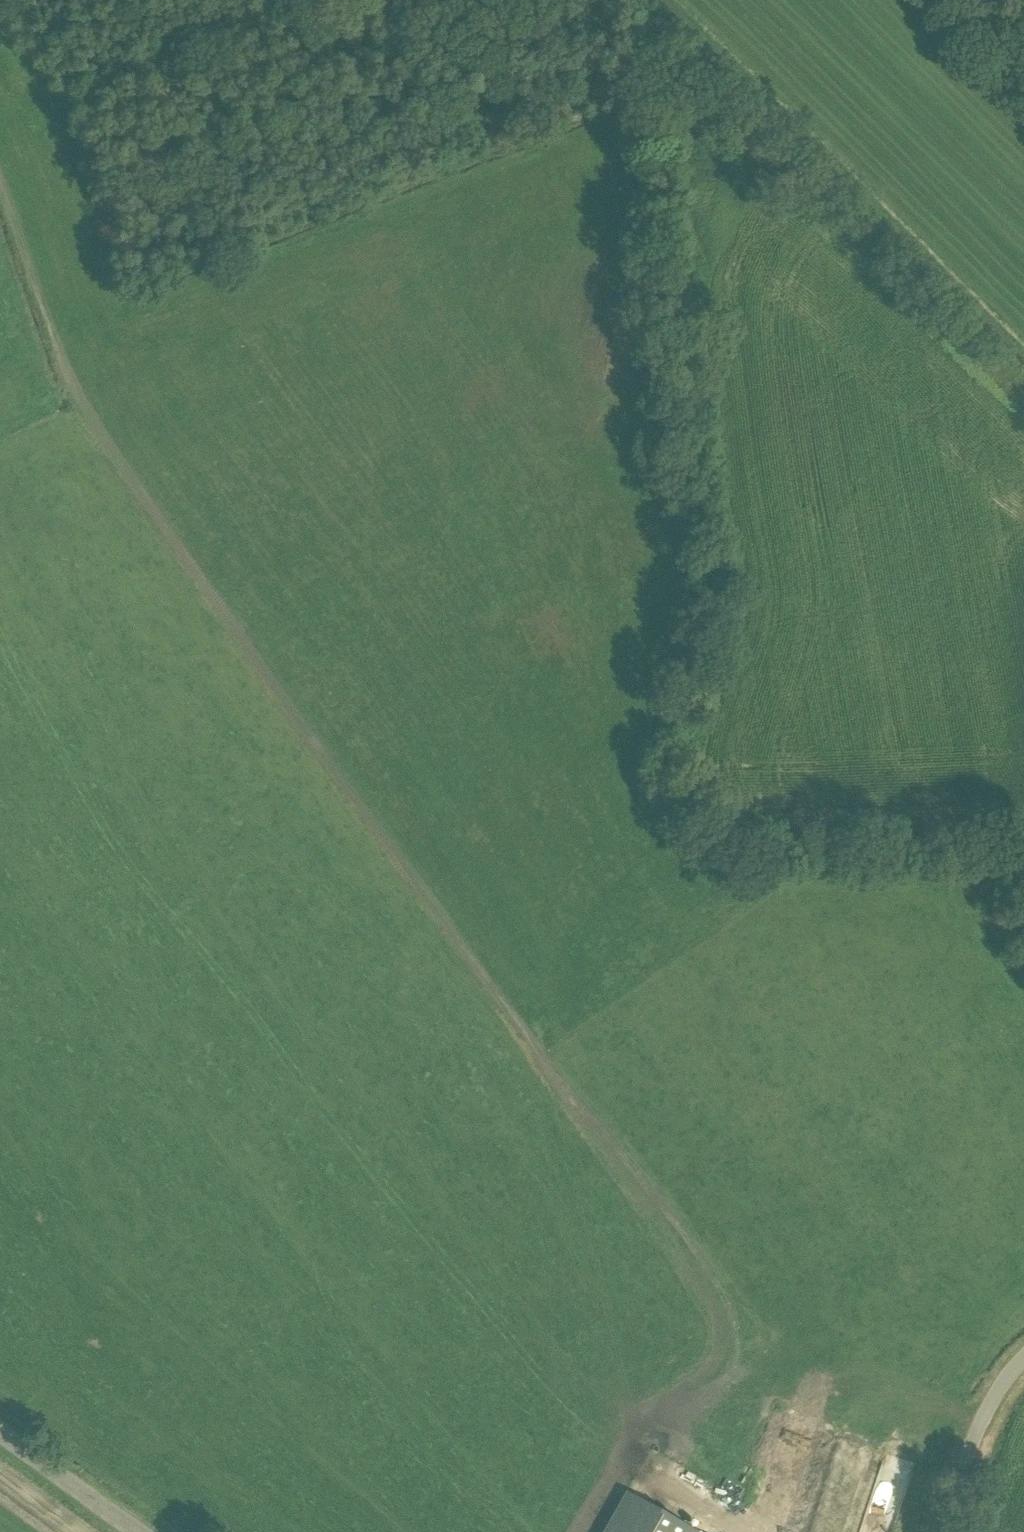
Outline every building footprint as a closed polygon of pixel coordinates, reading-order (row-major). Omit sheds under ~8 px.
[(741,1465),(740,1480),(754,1480),(755,1466),(741,1465)] [(627,1492),(604,1531),(699,1531),(627,1492)]
